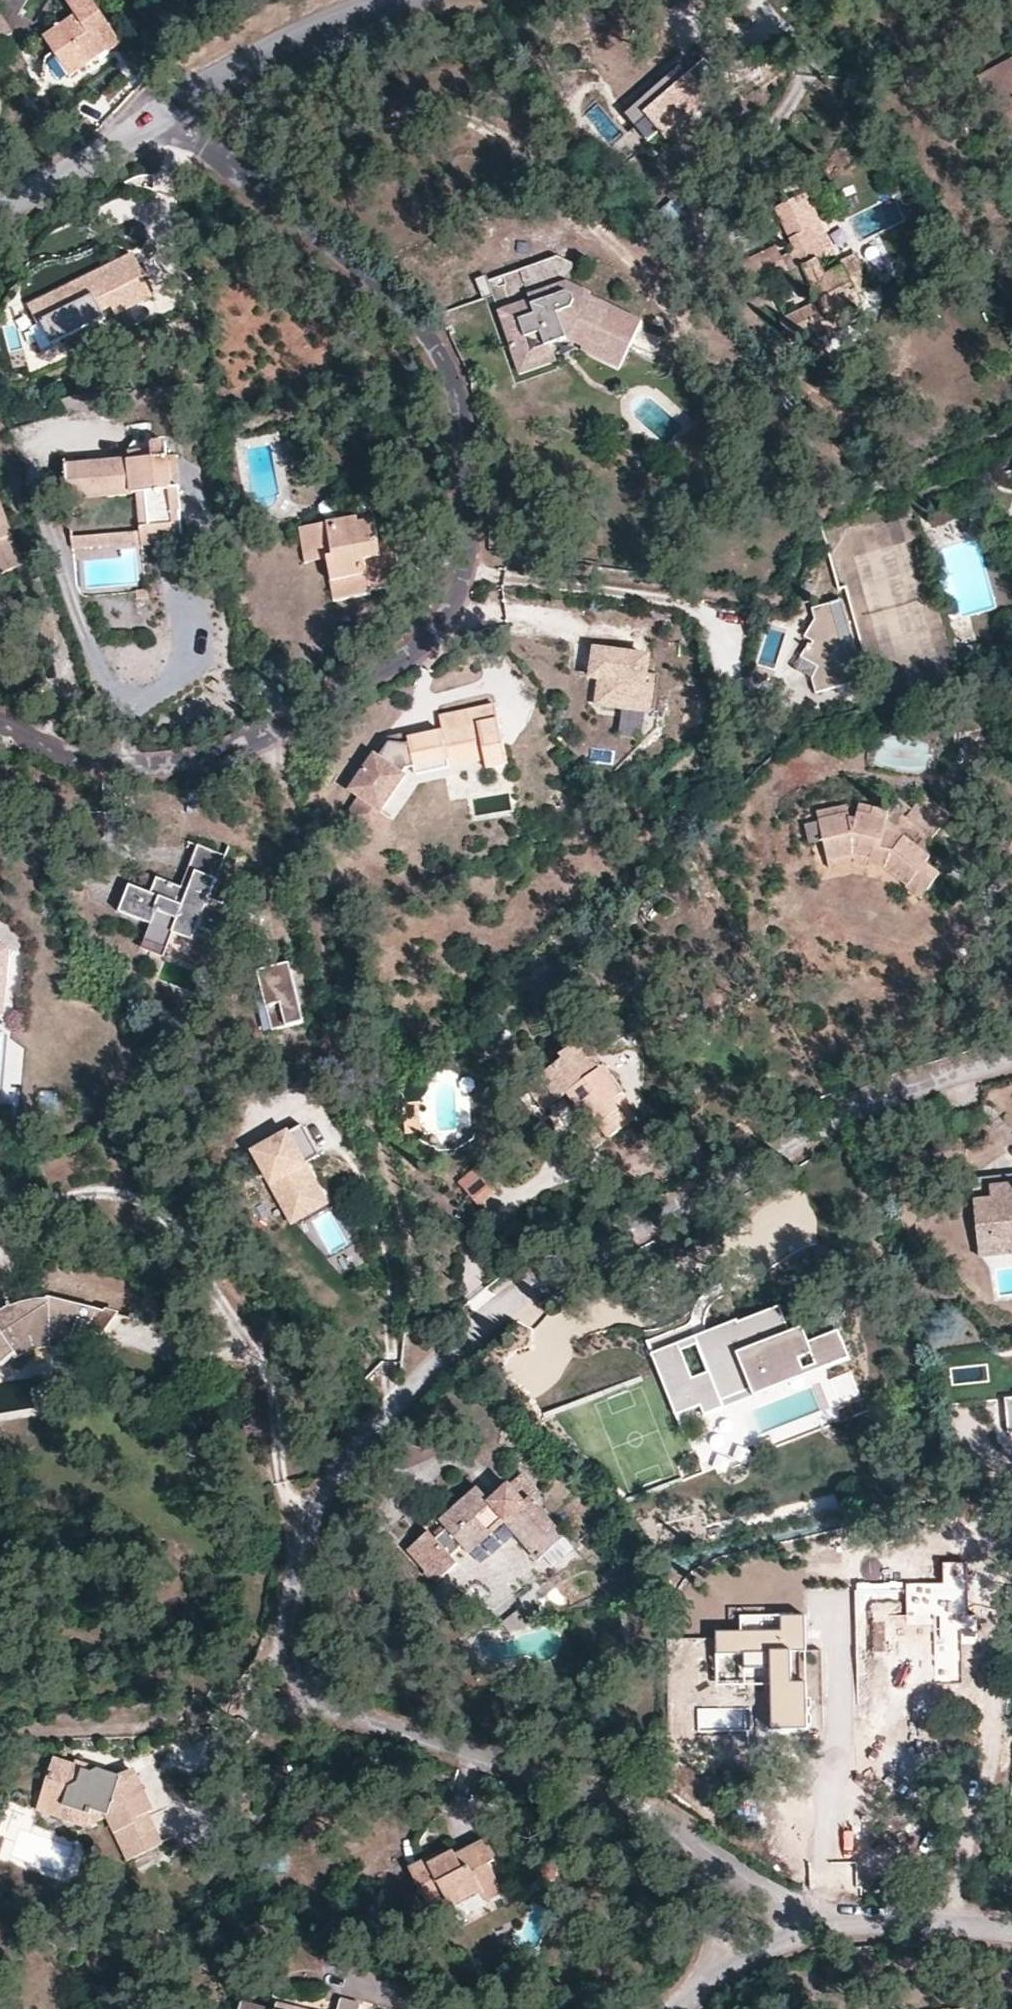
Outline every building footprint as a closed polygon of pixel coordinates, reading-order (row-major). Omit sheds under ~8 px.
[(89,0),(69,0),(65,3),(72,16),(42,37),(68,77),(96,58),(94,54),(103,49),(106,52),(118,45),(89,0)] [(107,56),(106,52),(103,49),(94,54),(96,58),(99,61),(107,56)] [(712,57),(644,113),(647,116),(636,126),(648,141),(659,131),(664,137),(710,100),(701,89),(723,70),(712,57)] [(1001,123),(1011,118),(1011,87),(988,99),(1001,123)] [(1001,123),(1009,138),(1011,136),(1011,118),(1001,123)] [(812,192),(795,199),(802,215),(807,213),(814,229),(810,231),(815,241),(820,240),(827,256),(834,271),(861,260),(859,252),(843,258),(812,192)] [(802,215),(795,199),(779,207),(798,248),(795,250),(812,284),(820,302),(780,319),(791,343),(815,334),(818,339),(834,332),(828,320),(849,309),(861,305),(857,295),(868,290),(861,260),(834,271),(823,276),(816,261),(827,256),(820,240),(815,241),(810,231),(814,229),(807,213),(802,215)] [(676,202),(658,213),(669,229),(686,217),(676,202)] [(812,284),(795,250),(791,252),(785,241),(760,253),(774,282),(798,272),(806,285),(812,284)] [(774,282),(760,253),(749,258),(762,287),(774,282)] [(569,301),(570,281),(576,265),(561,257),(489,280),(509,342),(527,336),(532,349),(550,344),(565,338),(584,347),(582,351),(619,368),(642,321),(605,302),(596,320),(581,313),(584,307),(569,301)] [(139,258),(34,311),(40,324),(44,323),(55,345),(108,318),(104,311),(114,306),(118,313),(154,295),(145,279),(149,278),(139,258)] [(593,292),(570,281),(569,301),(584,307),(581,313),(596,320),(605,302),(592,295),(593,292)] [(854,323),(849,309),(828,320),(834,332),(854,323)] [(527,336),(509,342),(519,372),(556,361),(550,344),(532,349),(527,336)] [(69,498),(136,493),(147,492),(151,536),(183,533),(176,456),(165,457),(163,444),(151,445),(150,440),(138,441),(129,449),(130,459),(67,465),(69,498)] [(147,492),(136,493),(139,530),(72,536),(74,549),(139,544),(141,546),(184,541),(183,533),(151,536),(147,492)] [(1,573),(22,565),(0,507),(0,571),(1,573)] [(357,518),(308,526),(312,552),(333,549),(341,599),(370,594),(370,591),(400,584),(395,551),(381,553),(378,543),(375,520),(358,522),(357,518)] [(312,552),(308,526),(300,527),(306,564),(326,561),(333,600),(341,599),(333,549),(312,552)] [(381,553),(395,551),(393,540),(378,543),(381,553)] [(145,590),(134,592),(134,599),(146,597),(145,590)] [(845,599),(831,603),(843,645),(840,645),(841,653),(836,654),(838,660),(851,670),(853,682),(867,679),(845,599)] [(843,645),(831,603),(814,608),(816,620),(806,635),(813,641),(812,646),(809,644),(803,656),(819,667),(813,678),(817,692),(853,682),(851,670),(838,660),(836,654),(841,653),(840,645),(843,645)] [(596,650),(592,678),(602,679),(598,704),(642,710),(649,658),(596,650)] [(496,706),(486,708),(489,722),(443,731),(410,739),(411,746),(390,744),(379,759),(376,757),(350,791),(362,799),(381,812),(407,779),(403,776),(408,769),(415,768),(417,775),(484,760),(487,769),(508,764),(496,706)] [(489,722),(486,708),(440,716),(443,731),(489,722)] [(411,746),(410,739),(410,734),(389,738),(390,744),(411,746)] [(856,817),(847,814),(819,822),(826,859),(850,855),(851,852),(868,854),(867,866),(889,870),(907,884),(912,878),(927,890),(939,872),(925,861),(928,855),(913,843),(923,829),(933,836),(949,813),(924,794),(913,807),(897,796),(886,809),(872,806),(870,814),(857,812),(856,817)] [(390,819),(381,812),(362,799),(347,819),(374,838),(390,819)] [(859,804),(857,812),(870,814),(872,806),(859,804)] [(819,822),(847,814),(845,805),(816,812),(819,822)] [(199,845),(182,886),(189,889),(196,871),(218,878),(226,856),(199,845)] [(850,855),(826,859),(828,867),(851,863),(867,866),(868,854),(851,852),(850,855)] [(189,889),(182,886),(159,877),(153,892),(130,884),(120,910),(151,924),(145,939),(167,948),(173,933),(194,940),(200,926),(266,952),(287,1033),(318,1025),(305,968),(291,971),(282,944),(270,941),(277,923),(225,903),(230,883),(218,878),(196,871),(189,889)] [(921,898),(927,890),(912,878),(907,884),(906,887),(921,898)] [(4,1013),(10,946),(0,945),(0,1013),(4,1013)] [(564,1058),(542,1074),(559,1099),(567,1094),(593,1130),(597,1127),(606,1139),(636,1118),(619,1095),(624,1092),(584,1038),(561,1054),(564,1058)] [(559,1099),(542,1074),(528,1084),(545,1108),(559,1099)] [(297,1129),(244,1159),(264,1194),(269,1191),(291,1228),(326,1209),(302,1167),(314,1160),(297,1129)] [(473,1167),(458,1182),(478,1205),(494,1191),(485,1180),(491,1175),(483,1163),(477,1170),(473,1167)] [(977,1236),(990,1235),(991,1244),(1011,1242),(1011,1174),(972,1179),(977,1236)] [(977,1236),(979,1257),(1011,1255),(1011,1242),(991,1244),(990,1235),(977,1236)] [(91,1306),(45,1298),(44,1300),(39,1300),(32,1301),(7,1307),(8,1314),(0,1318),(0,1356),(10,1349),(14,1354),(23,1350),(32,1346),(41,1344),(51,1343),(66,1347),(71,1338),(76,1340),(82,1326),(91,1306)] [(115,1314),(91,1306),(82,1326),(98,1335),(115,1314)] [(778,1307),(737,1323),(740,1330),(781,1314),(778,1307)] [(740,1330),(737,1323),(736,1320),(694,1336),(688,1324),(646,1341),(674,1414),(700,1404),(704,1413),(723,1407),(720,1400),(767,1381),(769,1384),(817,1365),(809,1344),(772,1358),(767,1343),(789,1334),(781,1314),(740,1330)] [(743,1414),(728,1419),(737,1442),(753,1437),(743,1414)] [(521,1472),(508,1483),(522,1500),(528,1496),(535,1490),(521,1472)] [(468,1552),(504,1521),(510,1517),(544,1555),(564,1538),(528,1496),(522,1500),(508,1483),(488,1500),(477,1488),(440,1520),(446,1528),(435,1537),(428,1530),(407,1548),(434,1580),(455,1563),(449,1554),(460,1545),(468,1552)] [(510,1517),(504,1521),(538,1560),(544,1555),(510,1517)] [(564,1538),(544,1555),(552,1566),(572,1548),(564,1538)] [(972,1562),(946,1564),(948,1587),(902,1591),(904,1618),(928,1616),(934,1689),(966,1687),(961,1635),(978,1633),(972,1562)] [(767,1726),(807,1726),(806,1685),(791,1685),(791,1646),(809,1646),(798,1617),(750,1618),(750,1634),(720,1634),(720,1654),(742,1654),(742,1673),(767,1673),(767,1726)] [(54,1762),(44,1792),(62,1798),(61,1806),(84,1813),(87,1808),(107,1815),(127,1857),(158,1843),(146,1815),(150,1813),(132,1772),(121,1777),(98,1769),(89,1772),(54,1762)] [(62,1798),(44,1792),(38,1811),(84,1826),(107,1815),(87,1808),(84,1813),(61,1806),(62,1798)] [(449,1908),(478,1893),(497,1884),(487,1863),(491,1860),(482,1840),(453,1854),(451,1850),(426,1863),(424,1858),(406,1867),(427,1909),(445,1901),(449,1908)] [(497,1884),(478,1893),(483,1901),(501,1892),(497,1884)] [(358,2003),(339,1998),(336,2008),(356,2008),(358,2003)]
